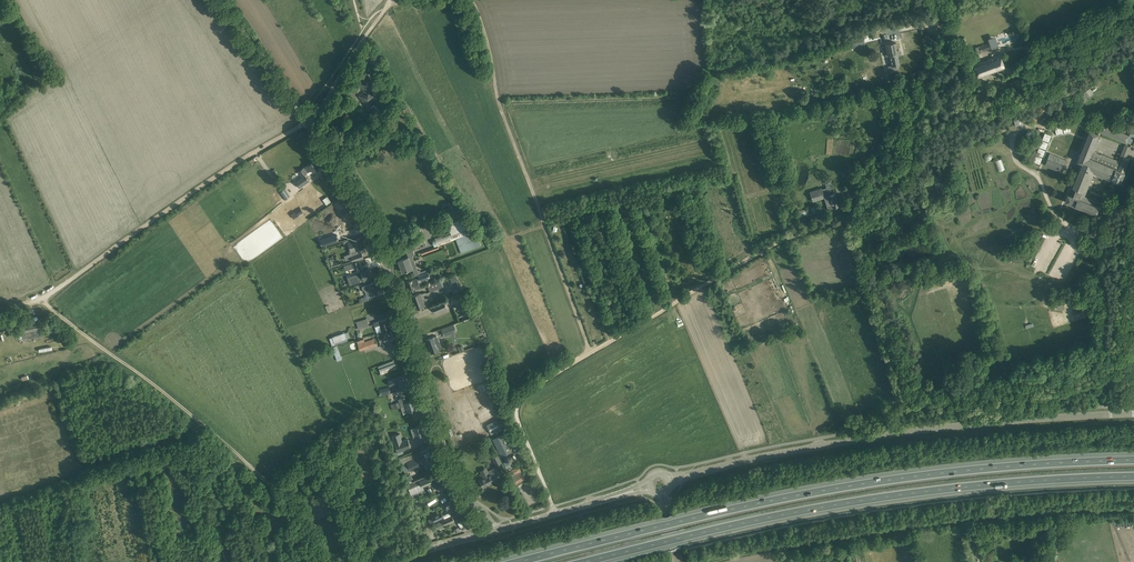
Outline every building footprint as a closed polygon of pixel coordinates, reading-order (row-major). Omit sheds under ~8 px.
[(864,41),(863,37),(847,41),(849,49),(856,48),(854,43),(864,41)] [(887,52),(885,52),(886,57),(889,56),(891,66),(889,66),(888,66),(889,71),(899,69),(898,65),(900,64),(899,64),(898,56),(899,55),(898,50),(897,50),(895,43),(896,42),(895,42),(885,44),(886,44),(887,52)] [(980,46),(981,51),(991,48),(989,43),(980,46)] [(1005,68),(1000,55),(973,65),(978,78),(1005,68)] [(1025,73),(1022,68),(1014,74),(1018,79),(1025,73)] [(1039,68),(1028,73),(1032,82),(1043,77),(1039,68)] [(861,82),(885,82),(885,72),(878,72),(860,73),(861,82)] [(371,80),(367,76),(358,83),(365,92),(360,96),(367,105),(376,98),(369,89),(373,85),(373,84),(373,83),(371,80)] [(374,105),(371,108),(378,116),(381,114),(374,105)] [(1047,110),(1042,106),(1032,119),(1037,123),(1047,110)] [(1126,157),(1127,153),(1123,151),(1119,161),(1102,155),(1102,154),(1098,153),(1094,152),(1099,137),(1100,137),(1102,133),(1126,142),(1129,136),(1108,127),(1110,122),(1103,120),(1098,133),(1090,131),(1078,161),(1083,163),(1074,187),(1075,188),(1071,196),(1068,194),(1066,201),(1093,212),(1098,214),(1102,204),(1084,197),(1093,173),(1120,184),(1121,181),(1122,181),(1123,178),(1124,179),(1125,178),(1126,176),(1125,175),(1124,174),(1125,172),(1124,171),(1130,158),(1126,157)] [(1070,124),(1063,126),(1064,132),(1071,131),(1070,124)] [(1045,133),(1043,139),(1049,142),(1051,135),(1045,133)] [(1042,141),(1040,147),(1046,149),(1048,143),(1042,141)] [(1039,148),(1037,154),(1043,157),(1045,150),(1039,148)] [(1067,160),(1050,153),(1046,165),(1062,172),(1067,160)] [(1036,155),(1034,162),(1040,164),(1042,158),(1036,155)] [(1001,158),(995,161),(999,171),(1005,169),(1001,158)] [(319,168),(314,161),(299,171),(303,176),(311,170),(313,172),(319,168)] [(843,170),(841,171),(843,176),(845,176),(846,181),(854,178),(850,168),(843,170)] [(309,181),(305,175),(295,182),(300,188),(309,181)] [(937,177),(932,179),(936,188),(940,186),(937,177)] [(821,189),(810,192),(810,193),(813,201),(824,197),(828,210),(828,209),(839,206),(838,201),(835,193),(834,193),(832,185),(830,181),(825,183),(826,187),(827,188),(822,189),(822,188),(821,189)] [(285,200),(290,197),(282,186),(277,189),(285,200)] [(818,207),(817,206),(808,208),(809,215),(817,213),(818,215),(821,214),(820,207),(818,207)] [(449,225),(452,232),(451,233),(439,237),(436,238),(438,246),(456,240),(461,252),(461,253),(481,246),(475,231),(473,232),(470,233),(469,234),(467,229),(469,228),(466,219),(449,225)] [(354,220),(341,223),(343,230),(344,229),(345,232),(347,231),(348,235),(355,232),(354,229),(356,228),(354,220)] [(336,234),(320,239),(322,245),(322,246),(339,241),(336,234)] [(363,248),(359,238),(353,240),(348,242),(351,251),(356,250),(357,250),(363,248)] [(411,244),(412,248),(426,243),(425,239),(411,244)] [(415,255),(412,248),(411,244),(404,246),(408,257),(412,256),(415,255)] [(439,248),(438,246),(431,249),(421,252),(422,255),(439,248)] [(350,254),(344,256),(346,260),(351,258),(353,262),(358,260),(363,258),(361,253),(358,254),(357,251),(350,253),(350,254)] [(404,259),(399,261),(403,272),(406,271),(407,271),(408,271),(408,270),(412,269),(413,270),(417,268),(415,263),(412,256),(408,257),(404,259)] [(360,267),(358,261),(345,265),(346,270),(354,267),(355,269),(360,267)] [(361,272),(350,276),(353,284),(363,281),(364,282),(372,280),(371,277),(372,277),(370,269),(365,271),(361,272)] [(419,276),(418,276),(420,281),(430,278),(428,273),(420,276),(419,276)] [(421,287),(417,277),(405,282),(409,292),(421,287)] [(429,286),(431,292),(444,286),(442,280),(429,286)] [(379,293),(375,282),(367,285),(362,287),(363,290),(365,290),(367,296),(361,298),(362,302),(369,300),(368,297),(370,296),(379,293)] [(425,305),(421,292),(411,296),(415,309),(425,305)] [(447,309),(444,301),(432,306),(436,314),(447,309)] [(29,324),(28,318),(21,319),(22,326),(20,326),(23,339),(31,338),(41,336),(41,334),(42,334),(41,329),(43,329),(42,327),(40,327),(39,322),(29,324)] [(387,318),(373,322),(375,327),(377,333),(382,332),(381,330),(390,327),(387,318)] [(361,320),(356,322),(358,329),(369,326),(368,322),(362,324),(361,320)] [(55,323),(48,329),(52,333),(56,338),(62,333),(64,336),(63,337),(65,340),(69,337),(67,335),(68,334),(59,324),(57,326),(55,323)] [(444,337),(456,332),(456,331),(454,325),(441,330),(444,337)] [(382,332),(377,333),(380,344),(381,347),(387,345),(386,343),(394,340),(391,332),(383,334),(382,332)] [(342,334),(332,337),(335,345),(348,341),(347,339),(344,340),(342,334)] [(438,338),(436,336),(433,337),(433,336),(426,339),(429,346),(428,347),(431,353),(438,350),(442,349),(438,338)] [(360,351),(378,345),(375,338),(357,344),(360,351)] [(336,361),(341,359),(337,345),(332,347),(336,361)] [(395,363),(379,369),(381,374),(397,369),(395,363)] [(401,377),(392,380),(393,384),(394,384),(397,391),(403,390),(403,386),(408,385),(406,376),(401,378),(401,377)] [(406,402),(404,397),(398,399),(401,407),(406,406),(408,412),(416,409),(413,400),(406,402)] [(491,434),(501,429),(497,420),(486,425),(491,434)] [(424,435),(421,425),(414,427),(417,437),(424,435)] [(392,436),(397,452),(411,447),(408,439),(402,441),(400,434),(392,436)] [(500,435),(492,439),(501,457),(509,453),(500,435)] [(500,459),(496,453),(491,456),(496,466),(502,463),(500,459)] [(432,457),(431,454),(424,458),(430,472),(435,470),(435,469),(438,468),(435,460),(434,461),(432,457)] [(423,465),(419,456),(407,462),(410,469),(409,469),(410,471),(415,469),(423,465)] [(525,479),(518,466),(508,471),(515,484),(525,479)] [(483,477),(478,479),(483,488),(501,478),(495,467),(488,471),(482,474),(483,477)] [(310,476),(299,483),(306,494),(317,486),(310,476)] [(433,482),(430,477),(420,481),(422,487),(433,482)] [(446,487),(443,479),(435,483),(436,484),(432,486),(434,491),(438,489),(439,490),(446,487)] [(445,497),(441,500),(443,503),(447,509),(449,512),(453,510),(454,509),(458,506),(453,498),(448,501),(448,502),(445,497)] [(430,519),(428,520),(430,524),(434,522),(434,520),(435,520),(436,520),(437,521),(443,517),(441,513),(434,516),(435,517),(433,517),(430,518),(430,519)] [(454,521),(452,516),(442,520),(445,526),(454,521)] [(472,524),(466,517),(461,520),(458,523),(461,527),(461,528),(463,531),(467,528),(472,524)] [(993,547),(989,544),(984,549),(988,553),(993,547)]
